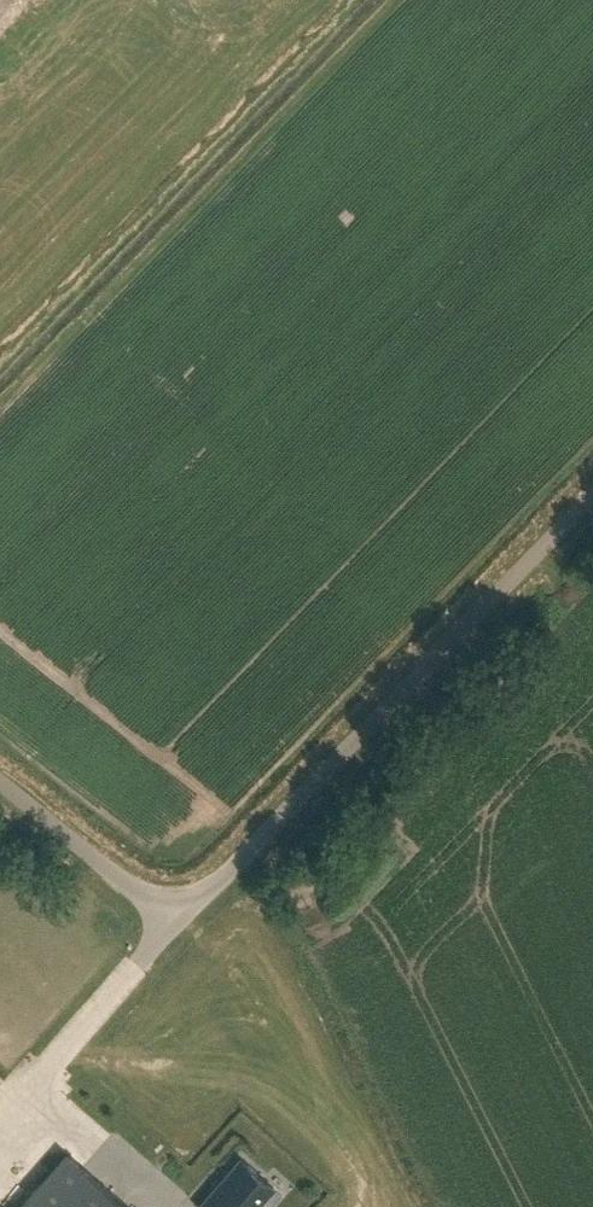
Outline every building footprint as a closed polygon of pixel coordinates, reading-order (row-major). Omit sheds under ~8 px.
[(22,1206),(128,1206),(68,1155),(22,1206)] [(265,1197),(274,1187),(259,1175),(241,1159),(200,1206),(201,1206),(256,1206),(265,1197)]
